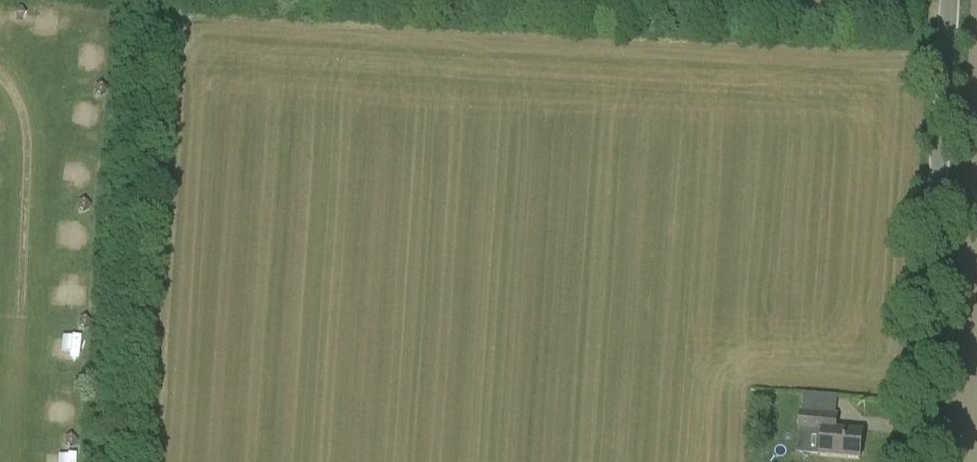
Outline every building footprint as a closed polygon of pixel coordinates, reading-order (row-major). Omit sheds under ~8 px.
[(54,330),(53,349),(77,351),(78,332),(54,330)] [(820,457),(860,460),(863,434),(837,432),(838,416),(801,412),(800,432),(822,435),(820,457)]
